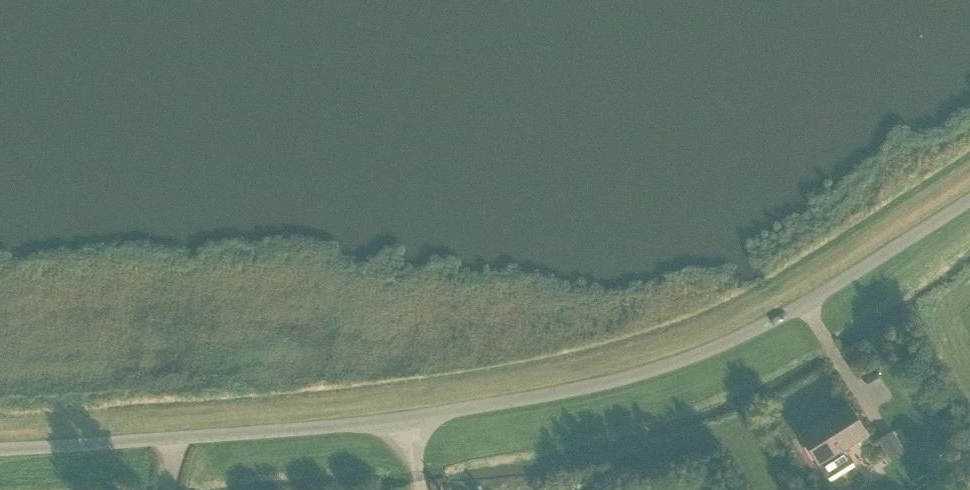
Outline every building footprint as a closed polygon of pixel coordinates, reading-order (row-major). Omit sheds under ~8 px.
[(857,462),(849,450),(869,437),(849,406),(825,421),(829,427),(806,442),(830,479),(857,462)] [(906,452),(894,430),(878,440),(892,461),(906,452)]
